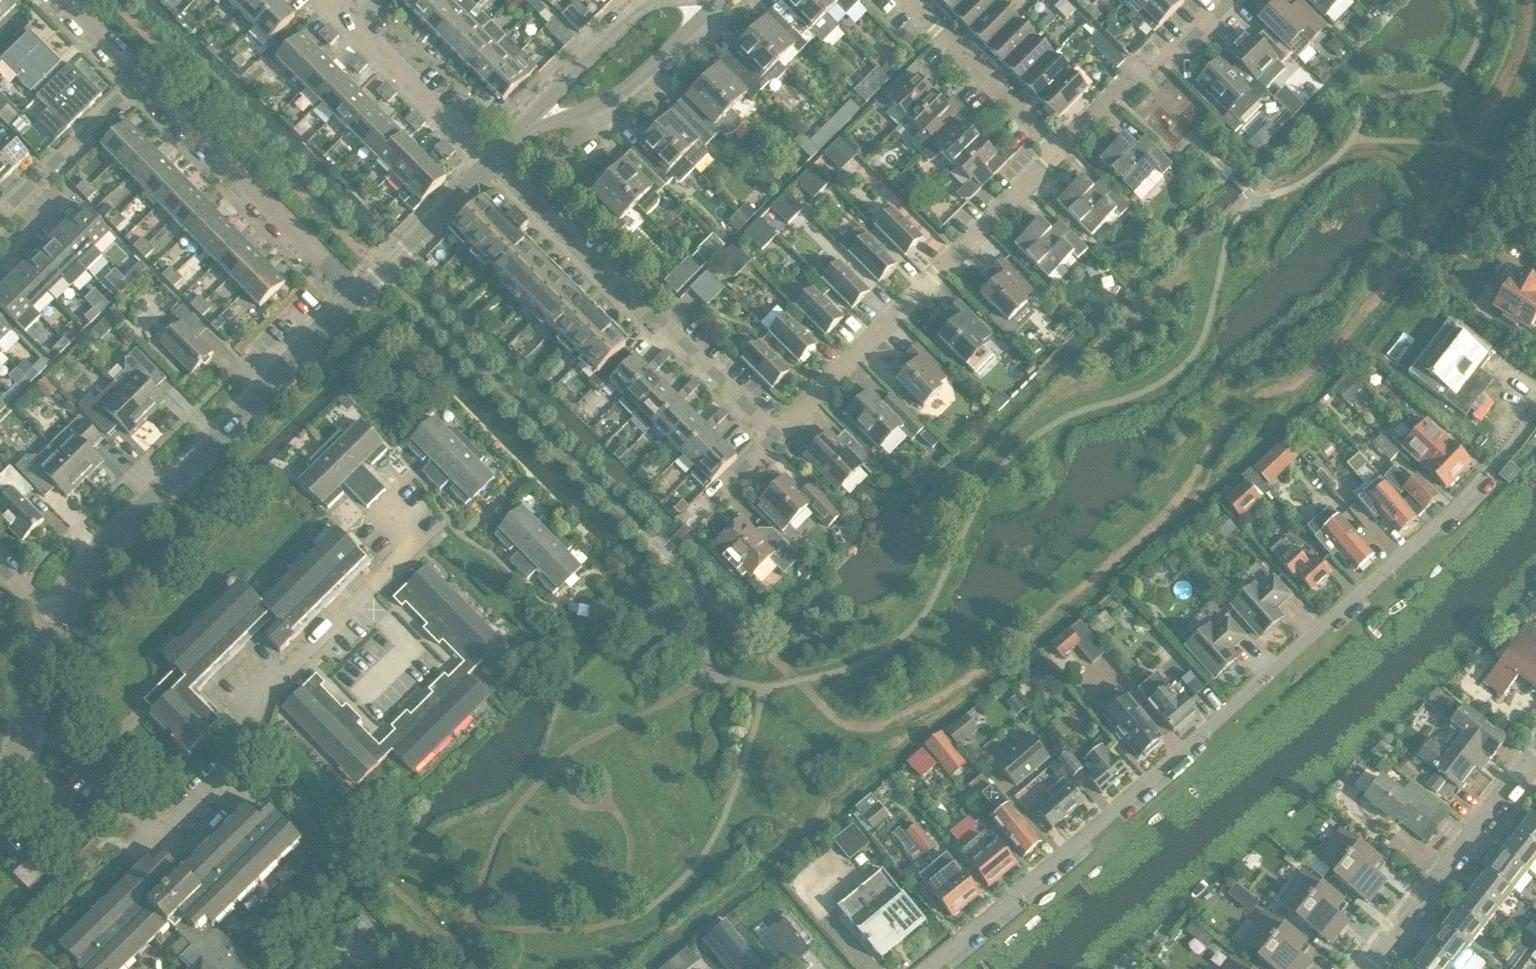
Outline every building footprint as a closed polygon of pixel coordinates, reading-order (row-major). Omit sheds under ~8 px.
[(16,6),(12,1),(11,0),(2,0),(1,2),(0,1),(0,22),(16,6)] [(241,13),(254,0),(227,0),(241,13)] [(279,0),(254,0),(241,13),(255,28),(281,2),(279,0)] [(288,0),(279,0),(281,2),(255,28),(270,43),(296,17),(283,4),(288,0)] [(413,11),(424,0),(402,0),(413,11)] [(453,0),(424,0),(413,11),(428,26),(453,0)] [(477,7),(470,0),(453,0),(428,26),(443,41),(477,7)] [(827,14),(812,0),(791,0),(786,5),(782,1),(774,9),(809,44),(816,36),(823,43),(839,27),(827,14)] [(858,0),(812,0),(827,14),(836,5),(846,16),(860,2),(858,0)] [(974,0),(938,0),(956,18),(974,0)] [(1003,4),(999,0),(974,0),(956,18),(972,35),(1003,4)] [(1061,15),(1069,6),(1063,0),(1055,9),(1061,15)] [(1092,8),(1084,0),(1082,0),(1078,4),(1087,13),(1092,8)] [(1144,13),(1157,0),(1128,0),(1124,4),(1133,12),(1126,18),(1132,24),(1144,13)] [(1159,28),(1184,3),(1182,0),(1157,0),(1144,13),(1132,24),(1139,31),(1145,25),(1153,34),(1159,28)] [(1343,0),(1306,0),(1325,19),(1343,0)] [(1278,2),(1258,22),(1266,30),(1275,38),(1286,50),(1291,55),(1293,53),(1297,57),(1309,45),(1325,29),(1304,9),(1295,18),(1278,2)] [(990,52),(1020,22),(1003,4),(972,35),(990,52)] [(1069,6),(1061,15),(1066,21),(1075,12),(1069,6)] [(458,55),(492,22),(477,7),(443,41),(458,55)] [(588,25),(571,8),(562,17),(579,34),(588,25)] [(1092,8),(1087,13),(1096,23),(1101,17),(1092,8)] [(799,53),(809,44),(774,9),(765,18),(769,22),(754,37),(779,62),(794,48),(799,53)] [(549,25),(554,20),(546,11),(541,16),(549,25)] [(554,20),(549,25),(545,29),(565,48),(574,40),(554,20)] [(473,70),(507,37),(492,22),(458,55),(473,70)] [(1006,69),(1037,38),(1020,22),(990,52),(1006,69)] [(325,41),(334,32),(328,25),(319,35),(325,41)] [(1115,42),(1121,37),(1111,27),(1106,33),(1115,42)] [(1236,39),(1226,49),(1229,52),(1227,53),(1241,67),(1256,82),(1275,63),(1280,68),(1292,55),(1291,55),(1286,50),(1275,38),(1266,30),(1258,38),(1259,40),(1256,43),(1254,41),(1246,34),(1239,41),(1236,39)] [(60,65),(61,64),(62,63),(31,31),(1,61),(32,93),(34,91),(39,96),(65,70),(60,65)] [(334,32),(325,41),(331,46),(340,37),(334,32)] [(292,74),(317,49),(302,34),(277,58),(292,74)] [(1093,49),(1102,40),(1097,34),(1088,43),(1093,49)] [(507,37),(473,70),(488,86),(522,52),(507,37)] [(787,71),(779,62),(754,37),(738,52),(735,48),(726,57),(761,92),(769,83),(777,81),(787,71)] [(1121,37),(1115,42),(1123,50),(1129,45),(1121,37)] [(1023,86),(1054,55),(1037,38),(1006,69),(1023,86)] [(1116,71),(1123,64),(1124,62),(1102,40),(1093,49),(1116,71)] [(307,88),(331,63),(317,49),(292,74),(307,88)] [(504,101),(538,68),(522,52),(488,86),(504,101)] [(354,69),(363,60),(357,54),(348,63),(354,69)] [(1070,72),(1063,64),(1054,55),(1023,86),(1040,102),(1070,72)] [(752,101),(761,92),(726,57),(717,66),(721,70),(706,85),(731,110),(746,95),(752,101)] [(369,66),(367,64),(363,60),(354,69),(360,75),(369,66)] [(928,70),(921,64),(918,61),(875,104),(879,107),(883,108),(890,107),(892,105),(907,120),(933,94),(922,82),(927,77),(924,74),(928,70)] [(900,70),(894,64),(891,61),(882,70),(891,79),(900,70)] [(1218,61),(1198,82),(1228,112),(1229,113),(1222,121),(1235,134),(1243,127),(1238,122),(1257,102),(1267,93),(1256,82),(1241,67),(1233,76),(1218,61)] [(346,78),(332,64),(331,63),(307,88),(321,102),(346,78)] [(39,96),(37,98),(49,110),(38,122),(57,141),(68,130),(103,96),(87,80),(86,82),(81,77),(82,75),(72,64),(65,70),(39,96)] [(1070,72),(1040,102),(1058,120),(1088,90),(1070,72)] [(335,117),(360,92),(346,78),(321,102),(335,117)] [(383,98),(392,89),(386,83),(377,92),(383,98)] [(863,83),(855,91),(867,103),(875,95),(863,83)] [(744,123),(731,110),(706,85),(690,100),(687,96),(678,105),(712,140),(720,132),(725,137),(733,135),(744,123)] [(392,89),(383,98),(389,104),(398,95),(392,89)] [(350,131),(375,107),(360,92),(335,117),(350,131)] [(921,154),(966,109),(957,100),(953,104),(949,100),(944,105),(933,94),(907,120),(919,133),(912,141),(912,145),(921,154)] [(708,151),(705,147),(712,140),(678,105),(669,114),(673,118),(658,133),(694,170),(708,156),(708,151)] [(365,146),(389,121),(375,107),(350,131),(365,146)] [(834,118),(843,127),(852,118),(843,109),(834,118)] [(955,168),(981,142),(970,130),(974,126),(971,122),(975,118),(966,109),(921,154),(928,161),(933,161),(940,154),(955,168)] [(412,127),(421,118),(415,112),(406,121),(412,127)] [(421,118),(412,127),(418,133),(427,123),(421,118)] [(834,136),(843,127),(834,118),(825,127),(834,136)] [(117,162),(142,136),(128,121),(102,147),(117,162)] [(379,160),(404,136),(389,121),(365,146),(379,160)] [(14,171),(29,156),(4,130),(0,134),(0,157),(14,171)] [(676,183),(681,183),(694,170),(658,133),(643,148),(639,144),(630,153),(665,188),(673,180),(676,183)] [(131,176),(157,151),(142,136),(117,162),(131,176)] [(393,175),(418,150),(404,136),(379,160),(393,175)] [(1141,153),(1124,137),(1100,161),(1134,195),(1157,171),(1162,176),(1172,166),(1150,144),(1141,153)] [(857,155),(840,139),(825,154),(841,171),(857,155)] [(441,155),(450,147),(444,141),(435,150),(441,155)] [(809,142),(801,150),(811,160),(819,151),(809,142)] [(971,199),(981,189),(982,190),(1014,157),(1005,148),(1000,152),(997,149),(993,153),(981,142),(955,168),(969,182),(957,195),(961,199),(971,199)] [(447,161),(456,152),(450,147),(441,155),(447,161)] [(408,189),(432,164),(418,150),(393,175),(408,189)] [(145,191),(171,165),(157,151),(131,176),(145,191)] [(657,196),(665,188),(630,153),(622,161),(626,165),(611,180),(636,206),(647,217),(657,206),(659,198),(657,196)] [(14,171),(0,157),(0,185),(14,171)] [(414,212),(422,204),(447,179),(432,164),(408,189),(400,198),(414,212)] [(160,205),(185,180),(171,165),(145,191),(160,205)] [(830,182),(814,166),(799,181),(815,197),(830,182)] [(767,189),(776,186),(773,177),(764,180),(767,189)] [(1099,195),(1082,179),(1058,203),(1092,237),(1116,213),(1120,218),(1130,208),(1108,186),(1099,195)] [(83,195),(92,186),(86,180),(77,189),(83,195)] [(174,220),(200,195),(185,180),(160,205),(174,220)] [(621,221),(636,206),(611,180),(595,196),(591,191),(582,200),(617,235),(626,226),(621,221)] [(92,186),(83,195),(88,200),(97,191),(92,186)] [(803,209),(787,192),(772,208),(788,224),(803,209)] [(188,234),(214,209),(200,195),(174,220),(188,234)] [(610,382),(635,358),(625,348),(626,347),(481,202),(453,230),(597,375),(589,383),(599,393),(610,382)] [(738,214),(747,223),(757,213),(748,204),(738,214)] [(69,222),(95,248),(110,233),(85,207),(69,222)] [(924,238),(894,208),(875,227),(905,257),(924,238)] [(111,224),(121,215),(115,209),(106,218),(111,224)] [(203,249),(228,224),(214,209),(188,234),(203,249)] [(529,227),(515,212),(507,220),(521,235),(529,227)] [(740,230),(747,223),(738,214),(731,221),(740,230)] [(111,224),(112,225),(117,230),(126,221),(121,215),(111,224)] [(777,235),(761,219),(745,235),(762,251),(777,235)] [(1056,237),(1040,221),(1016,245),(1050,279),(1073,255),(1078,260),(1088,250),(1066,228),(1056,237)] [(79,263),(95,248),(69,222),(54,237),(79,263)] [(217,263),(243,238),(228,224),(203,249),(217,263)] [(863,232),(860,231),(859,231),(856,231),(855,232),(852,233),(840,245),(879,284),(897,265),(867,235),(866,234),(865,233),(863,232)] [(54,237),(38,253),(64,278),(72,286),(87,271),(79,263),(54,237)] [(140,253),(149,244),(143,238),(134,247),(140,253)] [(231,278),(257,253),(243,238),(217,263),(231,278)] [(149,244),(140,253),(146,259),(155,250),(149,244)] [(750,262),(734,246),(718,262),(735,278),(750,262)] [(691,261),(701,270),(713,258),(704,248),(691,261)] [(49,293),(64,278),(38,253),(23,267),(49,293)] [(246,292),(271,267),(257,253),(231,278),(246,292)] [(1000,277),(982,294),(997,310),(989,318),(1009,338),(1018,330),(1010,322),(1026,306),(1028,304),(1025,301),(1034,292),(1001,259),(992,268),(1000,277)] [(871,292),(841,261),(822,280),(853,310),(871,292)] [(140,276),(139,275),(146,269),(140,263),(134,270),(125,278),(131,285),(140,276)] [(33,308),(49,293),(23,267),(8,283),(33,308)] [(169,282),(178,273),(172,267),(162,276),(169,282)] [(271,267),(246,292),(260,307),(286,282),(271,267)] [(1531,329),(1535,320),(1535,281),(1522,272),(1514,285),(1510,282),(1494,308),(1505,315),(1503,319),(1517,327),(1520,323),(1531,329)] [(178,273),(169,282),(175,288),(184,279),(178,273)] [(724,289),(707,273),(692,288),(708,304),(724,289)] [(122,294),(131,285),(125,278),(116,287),(122,294)] [(33,308),(8,283),(0,290),(0,307),(25,332),(41,317),(33,308)] [(844,319),(814,288),(796,307),(826,337),(844,319)] [(197,311),(206,302),(201,296),(192,305),(197,311)] [(94,309),(100,315),(109,306),(103,300),(94,309)] [(957,319),(939,337),(967,365),(975,373),(980,375),(995,360),(993,355),(985,347),(986,346),(983,343),(992,334),(959,301),(949,311),(957,319)] [(206,302),(197,311),(203,317),(212,308),(206,302)] [(203,326),(183,306),(174,314),(182,323),(162,343),(192,374),(214,353),(195,334),(203,326)] [(778,307),(761,324),(769,333),(769,334),(799,364),(818,345),(787,315),(787,316),(778,307)] [(85,318),(91,324),(100,315),(94,309),(85,318)] [(227,323),(221,317),(212,326),(218,332),(227,323)] [(2,353),(18,337),(0,318),(0,351),(2,353)] [(1446,326),(1416,364),(1441,383),(1435,390),(1444,396),(1442,398),(1466,417),(1493,381),(1480,370),(1489,359),(1446,326)] [(63,339),(69,346),(79,336),(73,330),(63,339)] [(61,354),(69,346),(63,339),(54,348),(61,354)] [(792,371),(761,341),(742,361),(772,391),(792,371)] [(950,376),(917,343),(907,353),(915,362),(896,380),(924,408),(944,388),(940,385),(950,376)] [(115,383),(148,417),(166,400),(155,389),(166,379),(138,349),(127,360),(126,372),(115,383)] [(657,360),(663,366),(672,358),(665,351),(657,360)] [(651,372),(648,369),(636,357),(635,358),(610,382),(625,398),(651,372)] [(625,398),(619,403),(634,417),(665,386),(654,375),(663,366),(657,360),(648,369),(651,372),(625,398)] [(1352,372),(1367,384),(1377,372),(1363,360),(1352,372)] [(25,377),(31,383),(41,373),(35,367),(25,377)] [(46,377),(55,386),(64,378),(55,368),(46,377)] [(1333,390),(1345,400),(1361,382),(1349,372),(1333,390)] [(23,391),(31,383),(25,377),(17,385),(23,391)] [(685,388),(691,395),(700,386),(694,379),(685,388)] [(130,435),(148,417),(115,383),(98,400),(92,394),(80,406),(108,435),(120,424),(130,435)] [(679,400),(676,397),(665,386),(634,417),(649,431),(654,426),(679,400)] [(683,403),(691,395),(685,388),(676,397),(679,400),(654,426),(668,440),(694,415),(683,403)] [(888,408),(870,391),(846,415),(881,449),(900,429),(913,441),(925,429),(896,400),(888,408)] [(1,413),(10,404),(4,398),(0,402),(0,412),(1,413)] [(714,417),(720,423),(729,415),(723,408),(714,417)] [(708,429),(705,426),(694,415),(668,440),(682,455),(708,429)] [(52,445),(85,479),(103,462),(92,451),(103,439),(81,416),(52,445)] [(712,432),(720,423),(714,417),(705,426),(708,429),(682,455),(697,470),(723,444),(712,432)] [(431,482),(469,444),(455,429),(449,435),(435,421),(438,419),(437,418),(407,447),(422,463),(428,457),(433,462),(422,473),(431,482)] [(1426,421),(1414,435),(1459,475),(1471,462),(1426,421)] [(325,447),(376,499),(386,490),(361,465),(366,460),(372,466),(387,451),(358,422),(357,422),(360,425),(346,438),(340,432),(325,447)] [(851,454),(829,432),(805,456),(839,490),(863,466),(872,475),(881,466),(860,445),(851,454)] [(1391,463),(1398,455),(1400,452),(1382,435),(1372,445),(1391,463)] [(1414,435),(1402,448),(1447,489),(1459,475),(1414,435)] [(1270,485),(1299,457),(1283,440),(1254,469),(1270,485)] [(465,506),(495,477),(494,476),(492,479),(478,465),(484,459),(469,444),(431,482),(440,491),(451,480),(456,485),(450,491),(465,506)] [(697,470),(692,475),(707,490),(738,459),(723,444),(697,470)] [(67,496),(85,479),(52,445),(39,457),(28,457),(18,468),(46,497),(57,486),(67,496)] [(367,508),(376,499),(325,447),(310,462),(316,468),(302,481),(300,479),(299,479),(328,509),(343,494),(338,488),(343,483),(367,508)] [(1349,466),(1365,483),(1378,472),(1362,454),(1349,466)] [(24,500),(34,490),(11,467),(0,478),(0,519),(23,542),(44,520),(24,500)] [(1261,500),(1271,491),(1251,470),(1250,470),(1241,478),(1242,478),(1247,483),(1261,500)] [(1392,470),(1381,480),(1397,496),(1402,491),(1408,498),(1404,502),(1417,517),(1422,512),(1435,499),(1414,477),(1406,485),(1401,480),(1401,479),(1392,470)] [(841,515),(833,507),(811,484),(802,493),(785,476),(761,500),(763,502),(758,506),(782,531),(787,526),(788,527),(808,507),(828,527),(841,515)] [(1378,481),(1355,501),(1372,519),(1378,513),(1397,534),(1401,531),(1405,531),(1409,527),(1409,524),(1413,520),(1387,490),(1378,481)] [(1226,501),(1241,518),(1261,500),(1247,483),(1226,501)] [(690,506),(684,500),(675,509),(681,515),(690,506)] [(519,571),(557,534),(542,519),(536,524),(523,511),(525,508),(524,508),(495,537),(510,552),(516,546),(521,551),(509,562),(519,571)] [(762,540),(742,519),(719,542),(753,577),(769,561),(784,576),(801,558),(773,530),(762,540)] [(1354,571),(1370,557),(1337,520),(1316,539),(1330,555),(1336,550),(1354,571)] [(152,713),(190,752),(224,719),(215,710),(211,714),(190,692),(194,689),(198,692),(207,684),(203,680),(224,659),(228,663),(244,647),(240,643),(262,622),(266,626),(273,618),(280,626),(266,640),(280,653),(303,631),(299,627),(321,606),(324,610),(340,594),(337,590),(358,569),(362,573),(371,564),(338,530),(262,604),(241,583),(165,659),(176,670),(144,701),(154,711),(152,713)] [(553,596),(582,567),(582,566),(579,568),(566,554),(572,549),(557,534),(519,571),(528,580),(539,569),(544,574),(538,580),(553,596)] [(1287,569),(1308,593),(1329,574),(1315,558),(1310,563),(1303,555),(1305,553),(1289,535),(1281,542),(1270,551),(1281,562),(1287,569)] [(807,564),(800,571),(810,581),(817,574),(807,564)] [(416,615),(446,586),(427,566),(393,599),(402,608),(405,604),(416,615)] [(1232,606),(1261,638),(1283,618),(1274,607),(1278,603),(1280,606),(1290,597),(1274,579),(1260,592),(1255,586),(1232,606)] [(431,638),(465,604),(446,586),(416,615),(426,626),(423,630),(431,638)] [(453,653),(483,624),(465,604),(431,638),(438,646),(442,642),(453,653)] [(1102,614),(1088,626),(1095,634),(1108,622),(1102,614)] [(1187,647),(1215,679),(1238,659),(1228,648),(1232,645),(1235,647),(1245,638),(1229,620),(1214,633),(1209,627),(1187,647)] [(1070,630),(1051,645),(1062,659),(1077,646),(1092,664),(1106,652),(1080,621),(1070,630)] [(460,668),(468,676),(502,643),(483,624),(453,653),(463,664),(460,668)] [(1527,624),(1509,643),(1513,647),(1486,681),(1504,695),(1519,675),(1535,688),(1535,631),(1527,624)] [(489,697),(468,676),(460,668),(448,679),(444,675),(436,683),(469,717),(489,697)] [(301,727),(331,698),(321,687),(325,684),(316,675),(282,708),(301,727)] [(450,736),(469,717),(436,683),(428,691),(432,695),(421,706),(450,736)] [(1195,712),(1181,696),(1176,701),(1164,687),(1145,704),(1171,733),(1195,712)] [(1157,745),(1155,743),(1159,739),(1115,688),(1092,707),(1137,759),(1141,755),(1143,757),(1157,745)] [(320,746),(354,713),(346,705),(342,709),(331,698),(301,727),(320,746)] [(432,754),(450,736),(421,706),(410,716),(406,712),(398,720),(432,754)] [(1433,741),(1421,757),(1435,768),(1435,769),(1438,771),(1426,786),(1437,794),(1449,779),(1461,788),(1486,756),(1492,760),(1507,739),(1465,708),(1453,724),(1466,734),(1450,755),(1433,741)] [(338,765),(368,736),(357,725),(361,721),(354,713),(320,746),(338,765)] [(958,746),(978,730),(966,715),(946,731),(958,746)] [(412,773),(432,754),(398,720),(390,728),(394,732),(383,743),(392,752),(412,773)] [(947,774),(951,778),(968,764),(943,734),(942,732),(925,747),(947,773),(947,774)] [(392,752),(383,743),(379,747),(368,736),(338,765),(358,785),(392,752)] [(1014,787),(1046,760),(1027,737),(995,764),(1014,787)] [(1091,761),(1083,768),(1090,776),(1085,779),(1099,795),(1125,773),(1104,750),(1097,741),(1091,746),(1098,755),(1091,761)] [(909,763),(930,788),(947,774),(947,773),(925,747),(908,762),(909,763)] [(1059,763),(1073,780),(1082,773),(1067,756),(1059,763)] [(1449,814),(1412,785),(1405,794),(1384,778),(1368,799),(1396,821),(1399,818),(1429,841),(1449,814)] [(1052,830),(1061,822),(1083,803),(1063,780),(1046,795),(1051,801),(1037,813),(1052,830)] [(378,806),(389,796),(379,785),(368,796),(378,806)] [(993,790),(984,798),(990,805),(991,803),(1001,814),(999,816),(992,822),(1003,835),(1022,857),(1025,855),(1028,855),(1032,851),(1032,849),(1038,844),(993,790)] [(889,817),(879,805),(871,796),(857,808),(875,830),(889,817)] [(171,922),(193,945),(181,957),(192,967),(190,968),(259,968),(215,925),(303,839),(273,808),(261,819),(249,807),(184,870),(167,854),(156,865),(156,864),(147,873),(141,867),(61,945),(85,968),(123,968),(171,922)] [(1532,814),(1518,834),(1535,848),(1535,817),(1532,814)] [(969,819),(952,833),(953,833),(958,840),(975,827),(970,820),(969,819)] [(868,845),(853,826),(834,841),(849,861),(868,845)] [(1387,865),(1377,857),(1343,830),(1320,858),(1339,872),(1335,877),(1367,901),(1384,880),(1378,875),(1387,865)] [(1535,862),(1535,848),(1518,834),(1502,853),(1528,873),(1535,862)] [(925,836),(915,844),(925,855),(935,847),(925,836)] [(981,837),(968,847),(977,858),(970,864),(989,887),(990,886),(992,886),(996,883),(997,880),(1008,870),(1011,870),(1015,867),(1015,864),(1016,864),(997,841),(990,847),(981,837)] [(277,877),(285,886),(312,858),(303,849),(277,877)] [(38,851),(14,875),(29,891),(53,867),(38,851)] [(946,853),(932,865),(947,883),(966,905),(972,900),(974,901),(978,897),(979,895),(980,894),(960,870),(959,872),(956,868),(957,867),(946,853)] [(1513,892),(1528,873),(1502,853),(1487,872),(1513,892)] [(932,865),(918,876),(930,890),(933,893),(932,893),(952,917),(953,916),(955,916),(959,913),(960,911),(966,905),(947,883),(932,865)] [(883,871),(838,907),(882,960),(883,960),(881,957),(924,922),(926,925),(927,924),(883,871)] [(1346,921),(1340,917),(1349,906),(1305,871),(1294,885),(1299,889),(1288,903),(1301,914),(1297,918),(1329,943),(1346,921)] [(1498,911),(1513,892),(1487,872),(1473,890),(1498,911)] [(1484,929),(1498,911),(1473,890),(1459,909),(1484,929)] [(1469,948),(1484,929),(1459,909),(1444,928),(1469,948)] [(1303,958),(1311,947),(1267,912),(1256,926),(1245,940),(1263,955),(1260,959),(1272,968),(1303,968),(1308,962),(1303,958)] [(788,917),(763,938),(790,968),(808,952),(804,947),(810,942),(788,917)] [(723,968),(752,968),(758,964),(725,925),(702,944),(723,968)] [(363,935),(379,951),(388,942),(372,926),(363,935)] [(1469,949),(1469,948),(1444,928),(1429,947),(1454,967),(1454,968),(1455,968),(1464,968),(1476,954),(1469,949)] [(352,931),(346,931),(341,935),(341,942),(345,946),(352,947),(356,942),(356,935),(352,931)] [(1511,951),(1521,959),(1527,950),(1517,942),(1511,951)] [(658,968),(687,968),(698,959),(687,945),(658,968)] [(1454,967),(1429,947),(1414,967),(1416,968),(1453,968),(1454,968),(1454,967)] [(1513,968),(1521,959),(1511,951),(1503,961),(1513,968)] [(1235,959),(1227,968),(1248,968),(1235,959)]
